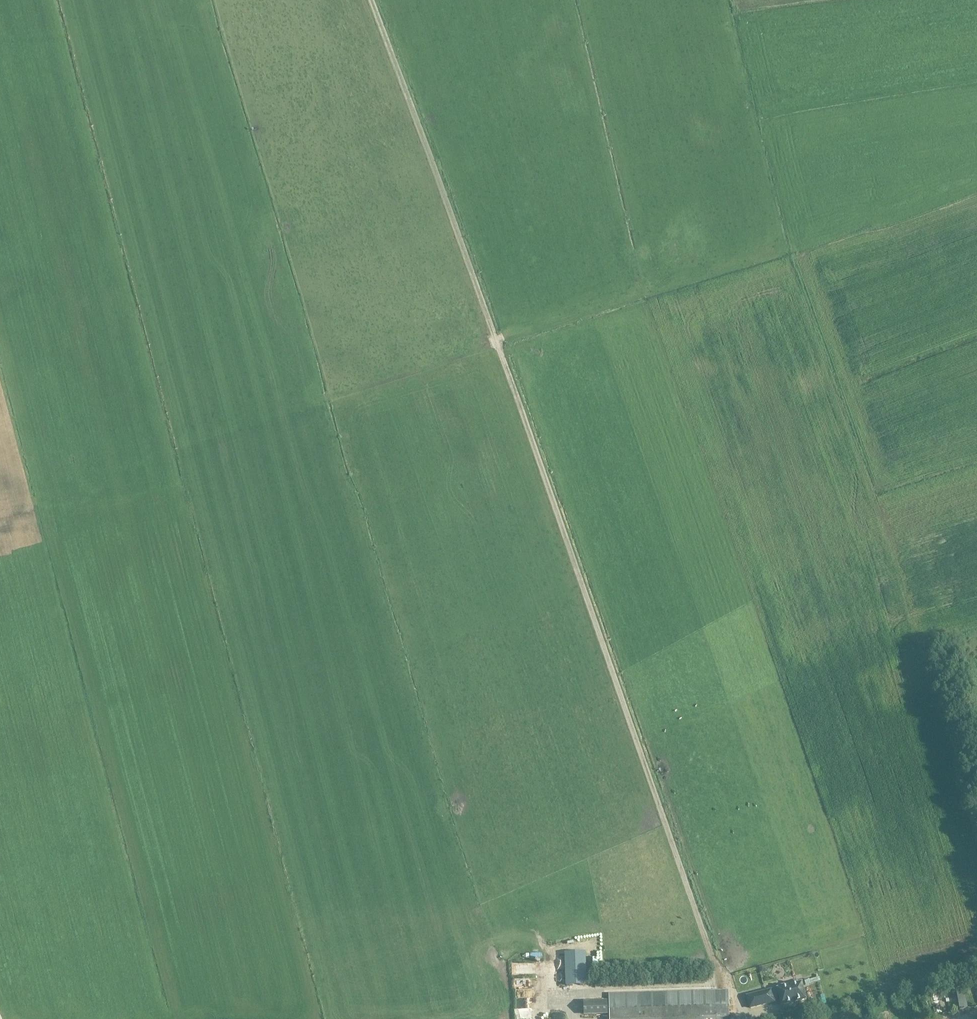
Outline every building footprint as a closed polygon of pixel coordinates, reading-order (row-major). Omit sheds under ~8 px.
[(564,984),(584,984),(583,952),(564,953),(564,984)] [(779,988),(777,988),(782,1005),(806,999),(802,982),(785,986),(784,985),(780,986),(779,988)] [(965,985),(955,988),(960,1010),(970,1008),(965,985)] [(949,989),(940,991),(945,1012),(954,1010),(949,989)] [(729,990),(609,994),(610,1018),(729,1018),(729,990)] [(747,996),(750,1008),(768,1003),(765,991),(747,996)] [(929,994),(920,996),(925,1017),(934,1015),(929,994)] [(583,1002),(584,1016),(607,1015),(607,1001),(583,1002)] [(902,1005),(905,1018),(915,1018),(911,1003),(902,1005)] [(884,1008),(887,1018),(896,1018),(892,1006),(884,1008)]
